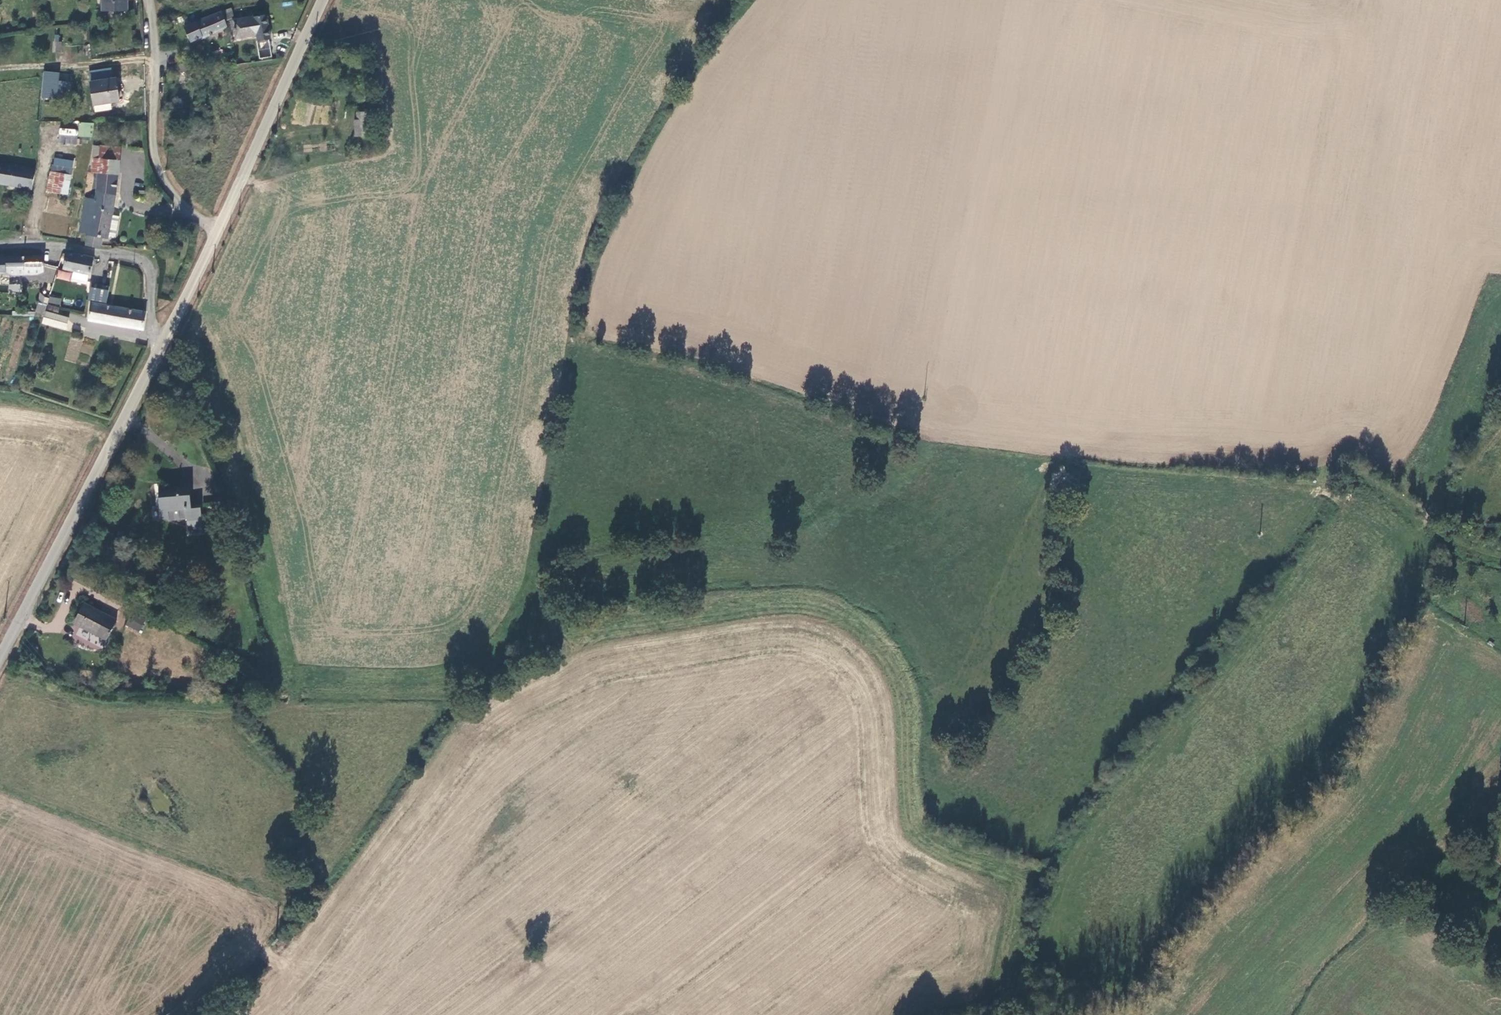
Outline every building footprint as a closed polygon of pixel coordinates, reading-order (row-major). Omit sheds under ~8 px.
[(101,11),(128,11),(127,0),(101,0),(101,11)] [(223,20),(231,17),(232,17),(229,7),(193,21),(200,37),(225,27),(223,20)] [(270,39),(267,15),(255,16),(235,19),(238,36),(257,34),(258,41),(270,39)] [(200,37),(193,21),(183,26),(190,42),(200,37)] [(61,53),(62,42),(59,41),(59,34),(54,34),(54,41),(53,41),(52,52),(61,53)] [(179,64),(180,72),(191,71),(190,62),(179,64)] [(59,80),(60,72),(43,71),(41,97),(58,99),(58,96),(59,80)] [(116,77),(89,81),(93,106),(120,102),(116,77)] [(69,81),(59,80),(58,96),(68,97),(69,81)] [(367,134),(365,118),(354,120),(355,135),(367,134)] [(79,121),(77,136),(92,138),(93,123),(79,121)] [(76,144),(77,128),(59,128),(58,143),(76,144)] [(91,173),(98,173),(118,175),(120,148),(93,146),(91,173)] [(32,190),(35,168),(0,163),(0,184),(15,187),(32,190)] [(67,195),(71,175),(50,172),(46,191),(67,195)] [(88,233),(85,245),(100,248),(101,245),(102,238),(107,239),(108,238),(115,240),(118,224),(111,223),(113,215),(116,197),(118,175),(98,173),(96,192),(95,200),(86,198),(79,232),(88,233)] [(120,217),(113,215),(111,223),(118,224),(120,217)] [(90,275),(94,257),(66,252),(65,257),(62,269),(73,272),(72,279),(86,282),(88,275),(90,275)] [(0,257),(0,274),(6,274),(12,276),(23,276),(23,274),(22,270),(33,269),(43,269),(43,256),(0,257)] [(40,277),(51,281),(56,268),(46,264),(40,277)] [(91,283),(88,298),(106,302),(109,287),(91,283)] [(61,299),(50,296),(48,302),(60,305),(61,299)] [(37,302),(34,317),(44,317),(46,311),(47,305),(37,302)] [(110,306),(91,303),(88,320),(107,324),(110,306)] [(143,330),(144,329),(147,312),(110,306),(107,324),(143,330)] [(69,318),(46,311),(44,317),(42,324),(66,330),(69,318)] [(181,491),(155,494),(156,506),(164,505),(165,521),(184,519),(185,526),(199,525),(198,506),(183,507),(181,491)] [(117,620),(84,603),(74,622),(107,640),(117,620)] [(128,627),(130,628),(141,634),(148,621),(135,613),(128,627)]
